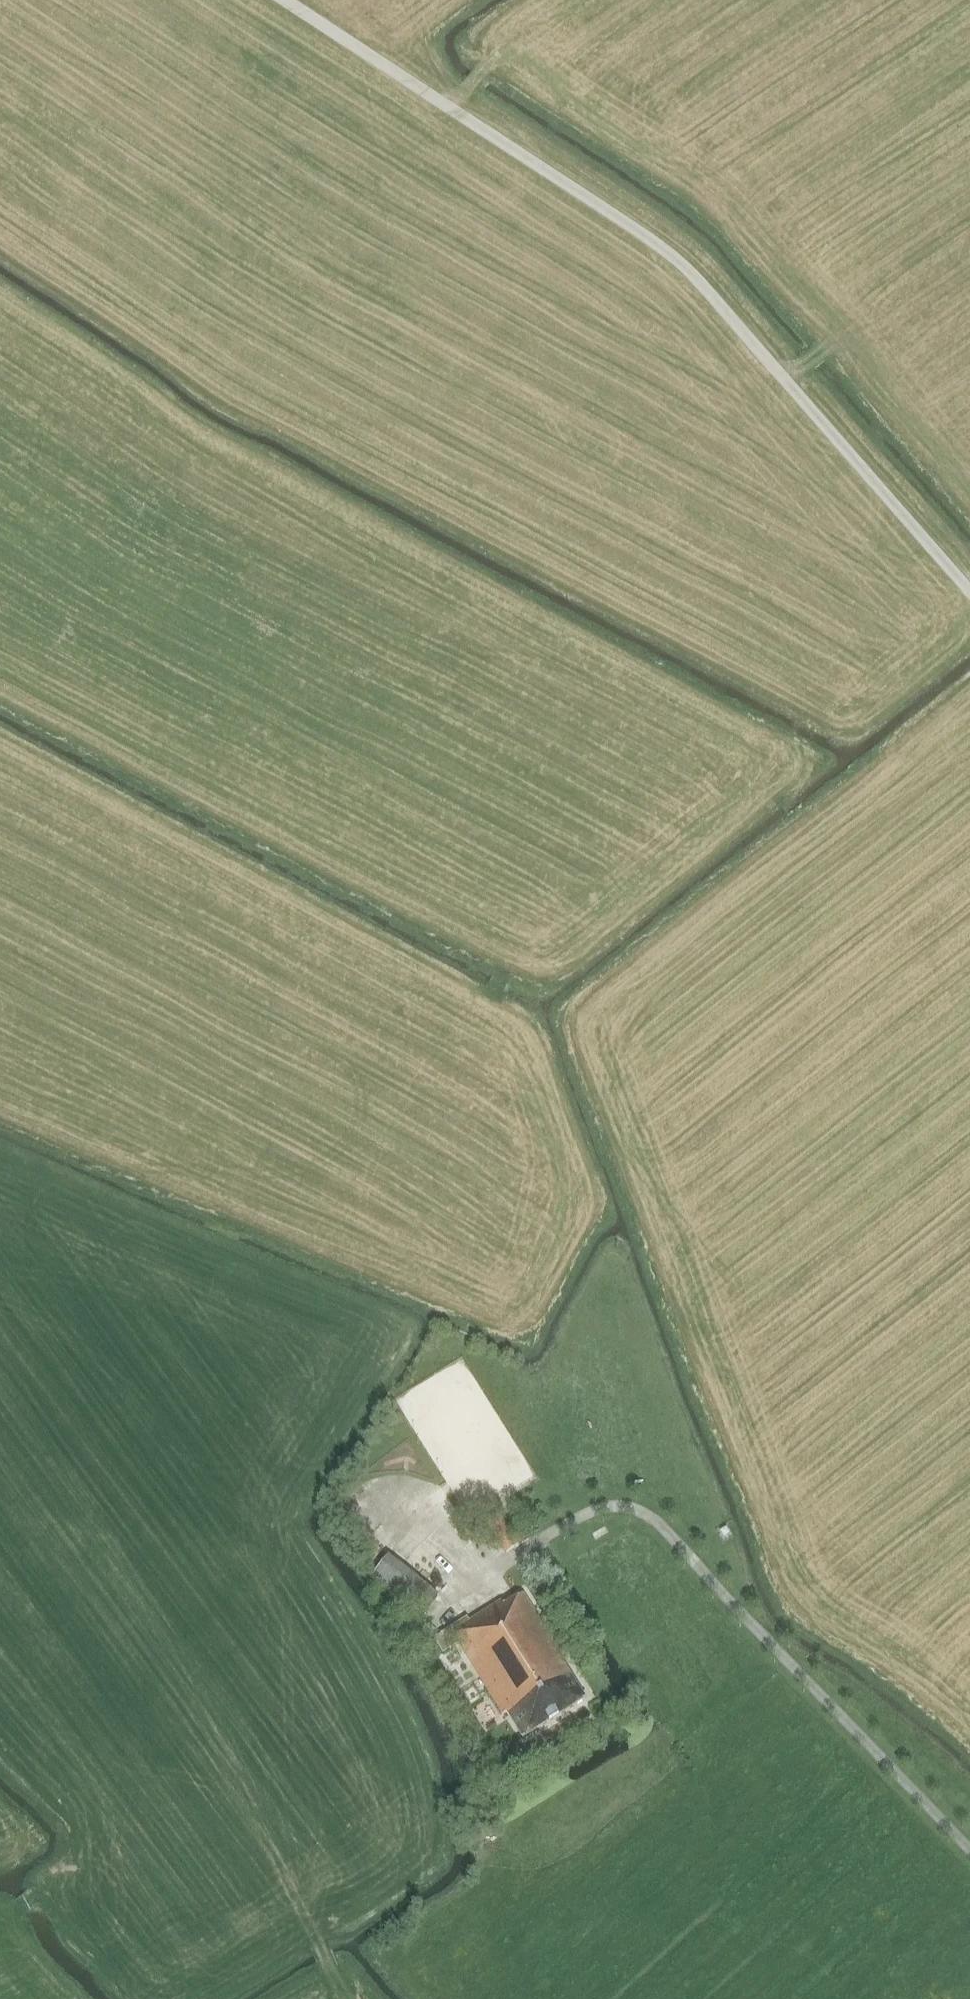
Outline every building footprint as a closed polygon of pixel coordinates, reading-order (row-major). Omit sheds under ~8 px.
[(507,1552),(524,1541),(518,1532),(513,1535),(494,1506),(482,1514),(507,1552)] [(438,1596),(388,1556),(372,1576),(422,1616),(438,1596)] [(564,1657),(523,1593),(505,1604),(502,1600),(470,1621),(467,1616),(434,1637),(443,1652),(459,1643),(503,1713),(507,1711),(524,1738),(586,1698),(561,1659),(564,1657)] [(462,1692),(471,1707),(483,1701),(474,1685),(462,1692)]
